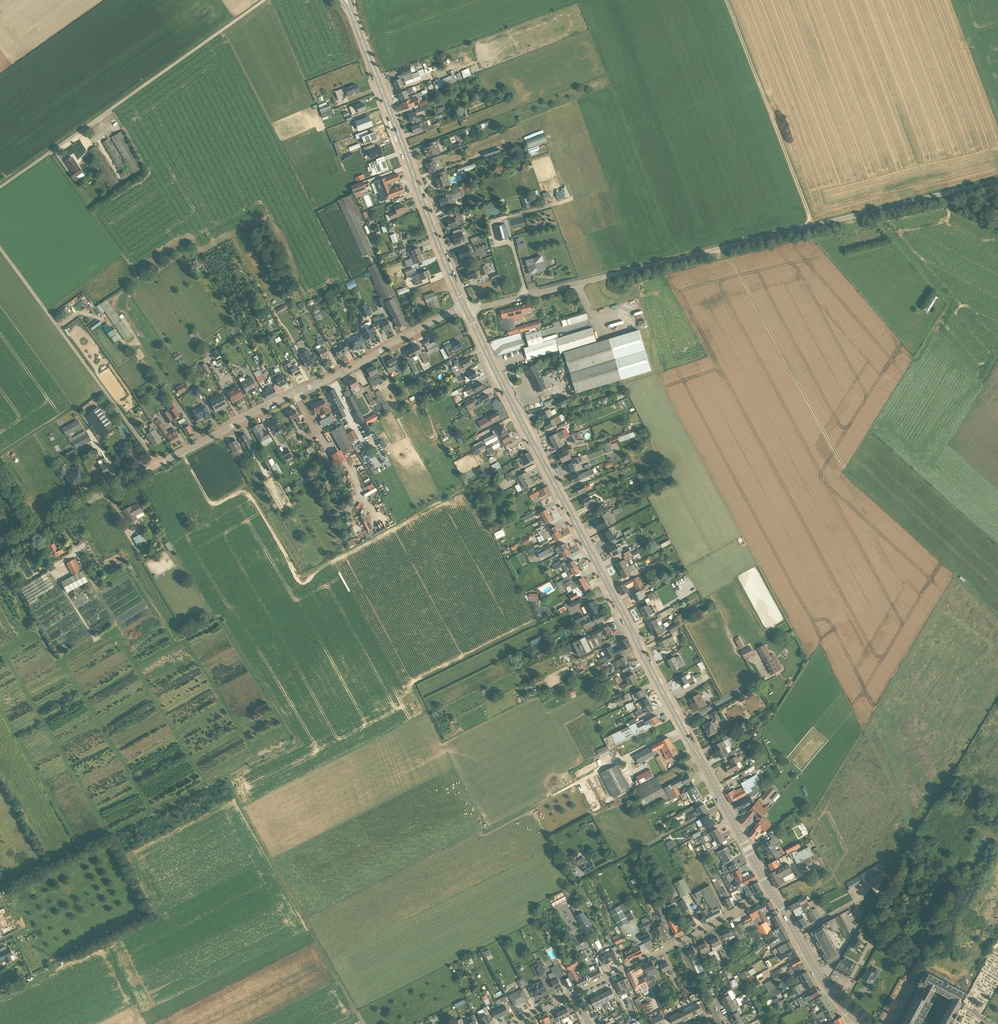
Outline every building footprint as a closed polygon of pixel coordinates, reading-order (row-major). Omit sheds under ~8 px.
[(403,78),(405,81),(413,78),(414,82),(421,80),(420,76),(418,72),(412,74),(411,73),(412,73),(410,67),(400,71),(402,76),(403,78)] [(460,71),(463,78),(471,75),(468,68),(460,71)] [(406,85),(405,81),(403,78),(400,79),(394,81),(396,89),(406,85)] [(347,97),(352,95),(359,92),(356,84),(345,88),(335,91),(338,100),(347,97)] [(401,101),(408,98),(407,94),(414,92),(412,87),(408,89),(408,90),(405,91),(398,94),(401,101)] [(418,101),(417,97),(413,99),(402,103),(404,110),(418,104),(417,101),(418,101)] [(321,114),(327,112),(332,110),(330,103),(319,107),(321,114)] [(355,105),(349,107),(352,115),(359,113),(361,112),(366,110),(363,103),(356,106),(355,105)] [(411,121),(413,124),(422,121),(420,117),(417,118),(415,113),(408,115),(410,119),(408,119),(409,122),(411,121)] [(368,117),(355,122),(359,130),(371,125),(368,117)] [(419,124),(411,127),(414,134),(426,129),(427,132),(439,127),(437,123),(431,126),(431,125),(429,126),(427,121),(419,124)] [(122,131),(111,137),(133,174),(143,168),(122,131)] [(366,131),(355,135),(356,140),(361,138),(364,145),(377,140),(374,132),(368,135),(366,131)] [(108,139),(103,142),(121,173),(126,170),(108,139)] [(427,157),(438,153),(436,149),(437,148),(436,145),(439,144),(438,140),(428,144),(430,147),(424,149),(427,157)] [(374,144),(364,148),(366,154),(369,153),(371,158),(383,154),(379,146),(375,148),(374,144)] [(119,182),(96,146),(89,150),(102,172),(100,173),(109,188),(119,182)] [(498,147),(483,152),(484,157),(500,152),(498,147)] [(442,158),(441,155),(429,160),(430,163),(425,165),(428,173),(433,171),(433,172),(437,170),(434,161),(442,158)] [(72,157),(66,162),(73,172),(70,174),(73,179),(82,172),(72,157)] [(387,169),(384,161),(378,163),(377,161),(369,164),(373,172),(376,171),(377,174),(382,172),(382,171),(387,169)] [(472,164),(457,169),(458,174),(473,169),(472,164)] [(438,173),(439,176),(440,177),(435,179),(438,188),(446,186),(444,179),(447,178),(445,171),(438,173)] [(384,198),(394,195),(406,190),(404,184),(391,189),(389,183),(402,178),(400,173),(380,181),(381,181),(378,182),(384,198)] [(363,182),(351,187),(354,194),(361,191),(366,189),(363,182)] [(451,199),(454,198),(454,199),(465,195),(462,187),(459,187),(451,189),(452,192),(450,193),(445,195),(446,197),(439,200),(441,207),(449,204),(449,205),(453,203),(451,199)] [(374,252),(349,196),(338,201),(363,257),(374,252)] [(531,207),(528,196),(521,198),(524,209),(531,207)] [(389,213),(389,214),(385,215),(387,221),(391,220),(397,217),(396,214),(404,211),(402,204),(394,207),(396,210),(389,213)] [(454,212),(456,215),(456,218),(447,221),(449,228),(464,222),(460,210),(454,212)] [(508,238),(505,224),(495,226),(499,241),(508,238)] [(461,232),(464,231),(463,229),(459,230),(459,229),(452,232),(454,236),(453,236),(456,245),(461,243),(460,242),(464,241),(461,232)] [(395,233),(390,235),(393,244),(398,242),(395,233)] [(411,258),(421,255),(418,248),(406,252),(404,247),(395,250),(397,254),(400,252),(400,253),(401,253),(403,256),(407,255),(408,256),(410,255),(411,258)] [(461,259),(471,255),(467,247),(458,251),(461,259)] [(421,255),(411,258),(409,259),(410,262),(411,266),(423,261),(421,255)] [(537,272),(537,271),(540,270),(541,271),(546,270),(545,266),(542,266),(540,262),(543,262),(543,260),(540,256),(525,260),(527,269),(528,269),(530,273),(531,274),(537,272)] [(389,300),(392,298),(376,264),(368,268),(384,303),(385,302),(389,300)] [(482,276),(489,273),(486,265),(479,268),(475,270),(474,270),(466,273),(469,280),(474,278),(474,279),(478,278),(476,274),(480,272),(482,276)] [(407,278),(414,273),(413,268),(404,271),(407,278)] [(418,281),(429,277),(427,271),(416,275),(418,281)] [(437,298),(435,292),(424,296),(426,302),(427,302),(430,310),(439,306),(438,301),(437,301),(436,298),(437,298)] [(930,311),(937,296),(933,294),(925,308),(930,311)] [(379,308),(384,306),(380,298),(376,300),(379,308)] [(405,324),(401,315),(392,298),(389,300),(385,302),(398,327),(405,324)] [(132,335),(107,299),(100,304),(125,340),(132,335)] [(509,321),(527,317),(531,316),(532,314),(532,311),(533,311),(531,304),(501,311),(503,319),(508,317),(509,321)] [(284,305),(277,309),(280,314),(287,309),(284,305)] [(365,305),(360,307),(365,317),(370,314),(365,305)] [(509,336),(542,326),(540,320),(511,329),(509,321),(508,317),(503,319),(501,311),(497,312),(502,331),(507,330),(507,331),(508,331),(509,336)] [(587,314),(570,319),(571,324),(588,319),(587,314)] [(377,328),(382,326),(384,331),(391,327),(387,320),(382,322),(381,320),(375,323),(377,328)] [(115,334),(107,322),(103,325),(114,342),(118,339),(115,334)] [(373,326),(372,326),(371,325),(369,326),(368,326),(366,327),(365,324),(360,326),(365,335),(364,335),(366,339),(368,339),(367,337),(371,335),(372,337),(374,336),(372,332),(375,331),(373,326)] [(592,327),(544,342),(529,347),(524,348),(528,360),(559,350),(561,354),(565,353),(577,393),(651,370),(639,330),(597,343),(592,327)] [(526,335),(529,347),(544,342),(542,338),(540,331),(526,335)] [(351,339),(348,341),(353,350),(356,349),(357,349),(359,348),(359,347),(362,345),(362,344),(365,342),(361,335),(358,336),(355,337),(354,336),(351,338),(351,339)] [(329,355),(326,350),(330,348),(326,341),(324,342),(322,337),(316,340),(322,350),(318,351),(322,358),(329,355)] [(462,350),(460,347),(461,346),(458,340),(443,348),(446,354),(448,358),(452,355),(462,350)] [(345,343),(333,348),(338,358),(346,354),(345,352),(348,350),(345,343)] [(412,348),(416,356),(420,354),(425,364),(430,361),(428,357),(426,352),(425,351),(422,352),(418,345),(412,348)] [(438,346),(426,352),(428,357),(440,350),(438,346)] [(413,357),(416,356),(412,348),(406,351),(410,359),(407,360),(414,372),(417,371),(412,362),(414,361),(413,357)] [(215,359),(221,355),(217,349),(211,353),(215,359)] [(307,350),(298,354),(302,361),(302,360),(306,367),(310,365),(310,364),(314,362),(311,355),(310,356),(307,350)] [(175,353),(172,355),(173,356),(176,361),(182,357),(179,352),(176,354),(175,353)] [(387,361),(390,367),(386,369),(389,374),(396,370),(398,373),(404,370),(401,364),(398,366),(397,364),(394,358),(387,361)] [(454,372),(456,376),(463,373),(466,371),(464,368),(471,365),(468,358),(460,363),(458,359),(454,361),(457,368),(459,367),(460,369),(454,372)] [(290,369),(291,370),(294,377),(301,373),(298,366),(294,368),(291,362),(284,366),(287,371),(290,369)] [(211,372),(205,363),(201,366),(206,375),(211,372)] [(547,388),(543,381),(535,365),(527,369),(526,370),(528,373),(529,373),(535,385),(534,386),(538,392),(547,388)] [(383,382),(379,374),(378,373),(378,372),(375,366),(367,370),(370,376),(367,378),(370,383),(372,387),(383,382)] [(474,370),(464,375),(463,373),(456,376),(459,382),(466,378),(468,381),(477,376),(474,370)] [(280,371),(276,373),(270,376),(273,382),(276,380),(279,387),(286,383),(280,371)] [(251,377),(241,382),(248,395),(248,394),(247,393),(253,390),(253,391),(258,389),(251,377)] [(355,394),(361,391),(355,378),(348,381),(352,388),(351,389),(353,394),(355,394)] [(465,389),(466,391),(464,392),(466,396),(468,395),(469,396),(483,388),(480,382),(476,384),(465,389)] [(179,393),(185,390),(182,384),(176,387),(179,393)] [(192,389),(196,396),(201,393),(197,386),(192,389)] [(268,400),(277,395),(272,386),(265,390),(267,392),(264,393),(268,400)] [(243,397),(238,388),(233,391),(232,389),(227,392),(233,402),(243,397)] [(331,399),(336,410),(334,411),(339,420),(346,416),(341,407),(343,406),(339,399),(337,396),(338,396),(334,389),(327,392),(331,399)] [(380,401),(384,399),(380,390),(375,392),(380,401)] [(368,426),(364,420),(350,393),(345,395),(363,428),(361,429),(364,433),(365,432),(368,437),(372,435),(368,426)] [(211,403),(215,411),(223,406),(224,407),(227,405),(221,394),(216,396),(218,399),(211,403)] [(490,401),(487,394),(480,398),(481,400),(477,403),(475,399),(465,404),(469,412),(470,412),(473,410),(483,405),(483,404),(490,401)] [(416,395),(409,398),(412,403),(416,401),(416,400),(418,399),(416,395)] [(169,411),(175,407),(173,405),(169,398),(167,400),(165,401),(163,402),(169,411)] [(380,401),(386,414),(392,411),(385,398),(384,399),(380,401)] [(321,410),(323,414),(329,411),(323,399),(312,405),(316,413),(321,410)] [(196,409),(190,412),(195,421),(196,420),(197,421),(199,420),(199,419),(200,418),(200,417),(204,415),(205,418),(209,415),(204,405),(196,410),(196,409)] [(113,428),(98,407),(86,416),(101,437),(113,428)] [(175,407),(169,411),(174,419),(180,416),(175,407)] [(297,423),(301,421),(298,416),(295,409),(288,413),(291,420),(295,418),(297,423)] [(541,421),(548,417),(548,418),(557,413),(555,409),(551,411),(550,409),(545,411),(545,410),(541,412),(542,413),(538,415),(541,421)] [(167,411),(163,414),(168,423),(173,420),(167,411)] [(481,428),(499,418),(496,412),(491,415),(491,414),(489,415),(489,416),(478,422),(481,428)] [(376,413),(364,420),(368,426),(379,420),(376,413)] [(332,415),(320,419),(322,426),(334,422),(332,415)] [(554,427),(558,425),(560,428),(566,424),(565,421),(563,422),(559,416),(543,424),(544,427),(544,428),(545,429),(546,429),(546,430),(553,426),(554,427)] [(268,424),(273,431),(276,429),(278,432),(281,430),(275,419),(275,420),(274,419),(272,420),(272,421),(268,424)] [(72,442),(76,449),(91,441),(87,433),(86,434),(85,431),(75,436),(73,433),(82,428),(77,420),(62,428),(71,442),(72,442)] [(168,432),(163,425),(160,421),(157,423),(160,428),(166,437),(167,436),(171,444),(172,443),(179,439),(180,439),(174,428),(168,432)] [(182,429),(183,428),(187,435),(193,432),(187,421),(180,425),(182,429)] [(149,424),(153,431),(146,435),(149,439),(150,438),(154,445),(161,441),(155,430),(158,428),(153,422),(149,424)] [(267,431),(264,433),(259,424),(252,428),(262,446),(272,440),(267,431)] [(351,442),(347,435),(341,425),(331,431),(341,449),(347,460),(351,458),(350,455),(347,450),(353,447),(351,444),(352,444),(351,442)] [(474,445),(476,450),(507,434),(503,426),(495,430),(492,431),(494,435),(474,445)] [(354,431),(347,435),(351,442),(358,438),(354,431)] [(568,432),(564,434),(561,436),(559,433),(557,434),(557,433),(550,437),(553,443),(566,437),(570,435),(568,432)] [(253,447),(245,434),(239,438),(246,451),(253,447)] [(512,443),(507,434),(476,450),(474,451),(475,454),(476,455),(486,450),(489,455),(495,452),(492,446),(499,443),(502,448),(512,443)] [(572,434),(570,435),(566,437),(553,443),(556,449),(563,446),(562,443),(565,441),(568,446),(570,445),(577,444),(572,434)] [(618,436),(609,439),(611,445),(620,441),(618,436)] [(121,451),(119,452),(122,457),(123,457),(124,459),(126,458),(127,458),(128,459),(129,458),(129,457),(129,456),(130,456),(128,452),(129,451),(129,450),(134,447),(130,440),(122,444),(123,445),(119,447),(121,451)] [(234,460),(237,458),(240,456),(237,450),(240,448),(236,440),(229,444),(234,453),(231,454),(234,460)] [(573,452),(570,445),(568,446),(563,449),(565,452),(559,455),(563,462),(571,458),(569,454),(573,452)] [(288,448),(281,452),(287,462),(294,459),(288,448)] [(268,471),(272,469),(262,452),(258,455),(268,471)] [(521,460),(524,466),(534,460),(530,452),(516,460),(517,462),(521,460)] [(356,453),(350,456),(359,472),(365,469),(356,453)] [(580,456),(577,458),(577,457),(573,459),(574,461),(565,466),(567,470),(566,470),(567,472),(568,472),(568,473),(575,469),(574,466),(583,461),(580,456)] [(108,463),(105,458),(101,459),(98,461),(105,474),(112,471),(108,463)] [(498,462),(491,465),(493,470),(500,467),(498,462)] [(84,480),(82,476),(84,475),(80,465),(74,468),(76,473),(68,477),(67,477),(72,486),(84,480)] [(278,466),(273,468),(277,475),(281,473),(278,466)] [(63,467),(57,470),(60,477),(66,474),(63,467)] [(510,477),(515,474),(521,471),(519,467),(508,473),(510,477)] [(571,477),(574,483),(582,479),(595,473),(593,469),(582,473),(582,474),(579,475),(579,474),(571,477)] [(515,474),(510,477),(508,478),(510,482),(516,479),(519,484),(530,478),(527,472),(517,477),(515,474)] [(644,472),(638,474),(642,484),(648,482),(644,472)] [(530,478),(519,484),(522,490),(529,486),(533,484),(530,478)] [(587,490),(592,488),(594,487),(592,483),(586,486),(585,484),(577,488),(580,494),(584,492),(588,490),(587,490)] [(548,486),(532,494),(530,495),(532,499),(534,498),(534,497),(539,495),(540,498),(551,492),(548,486)] [(590,497),(583,500),(586,507),(593,503),(596,501),(597,504),(600,502),(598,497),(594,499),(595,500),(592,501),(590,497)] [(137,519),(136,516),(143,512),(138,504),(131,508),(131,507),(124,511),(130,523),(137,519)] [(544,518),(550,515),(547,509),(537,514),(538,517),(542,515),(544,518)] [(533,512),(523,517),(524,521),(535,516),(533,512)] [(550,515),(544,518),(539,521),(542,526),(534,530),(535,534),(538,532),(544,529),(542,527),(553,521),(550,515)] [(608,526),(603,517),(595,522),(599,531),(608,526)] [(544,529),(538,532),(540,536),(542,535),(544,540),(553,535),(559,532),(556,526),(545,532),(544,529)] [(502,529),(494,534),(496,539),(505,534),(502,529)] [(601,534),(606,543),(615,539),(610,530),(601,534)] [(562,538),(559,532),(553,535),(555,538),(551,540),(552,543),(562,538)] [(137,545),(145,540),(141,533),(133,538),(137,545)] [(350,548),(356,544),(353,538),(347,541),(350,548)] [(169,541),(169,542),(165,544),(170,552),(174,550),(169,541)] [(558,554),(562,552),(568,549),(565,543),(557,548),(552,550),(554,553),(557,551),(558,554)] [(60,546),(56,548),(54,544),(48,547),(52,554),(55,553),(57,556),(64,552),(60,546)] [(621,546),(618,548),(616,544),(608,548),(613,557),(623,551),(625,556),(631,553),(629,548),(623,551),(621,546)] [(552,552),(549,548),(537,554),(540,559),(552,552)] [(571,555),(568,549),(562,552),(564,555),(560,557),(561,560),(571,555)] [(620,571),(627,567),(630,566),(628,561),(632,559),(629,554),(624,557),(625,560),(624,561),(624,560),(617,564),(620,571)] [(73,576),(82,571),(75,558),(66,563),(73,576)] [(564,569),(566,572),(577,566),(574,560),(564,565),(565,568),(564,569)] [(563,566),(561,563),(556,566),(553,568),(555,572),(558,570),(558,569),(563,566)] [(560,581),(561,582),(562,585),(568,582),(566,579),(580,572),(577,566),(566,572),(562,574),(565,579),(560,581)] [(630,572),(627,567),(620,571),(624,578),(631,574),(632,573),(634,576),(640,573),(637,569),(630,572)] [(82,571),(73,576),(61,582),(67,593),(88,582),(82,571)] [(54,587),(45,573),(20,588),(30,605),(38,600),(36,597),(54,587)] [(637,590),(644,587),(639,576),(618,587),(622,595),(629,592),(628,588),(634,585),(637,590)] [(562,585),(558,587),(559,590),(564,587),(565,589),(570,586),(572,590),(575,589),(586,583),(583,577),(574,582),(572,579),(568,582),(562,585)] [(575,589),(577,592),(570,596),(572,600),(579,597),(579,596),(578,594),(582,592),(583,592),(589,589),(586,583),(575,589)] [(645,589),(644,587),(637,590),(638,592),(633,595),(637,601),(644,598),(642,594),(645,592),(644,589),(645,589)] [(656,592),(648,596),(651,601),(658,597),(656,592)] [(571,607),(582,601),(581,598),(573,603),(572,601),(569,602),(571,607)] [(595,600),(584,606),(590,617),(601,611),(595,600)] [(645,618),(656,612),(652,606),(649,608),(648,605),(640,609),(645,618)] [(595,619),(591,621),(590,619),(579,624),(582,630),(597,622),(597,624),(605,619),(602,612),(593,617),(595,619)] [(581,614),(573,618),(576,624),(584,620),(581,614)] [(661,621),(659,618),(656,620),(656,619),(648,623),(652,630),(659,626),(657,623),(661,621)] [(664,624),(659,626),(652,630),(655,637),(666,631),(665,628),(666,627),(664,624)] [(671,632),(676,629),(680,627),(678,624),(668,629),(670,632),(671,632)] [(594,632),(592,634),(593,637),(598,635),(602,633),(604,636),(612,632),(608,625),(601,629),(594,632)] [(589,635),(592,634),(594,632),(592,627),(586,630),(589,635)] [(679,634),(676,629),(671,632),(673,636),(659,643),(662,648),(668,645),(669,646),(676,643),(673,637),(679,634)] [(586,641),(585,637),(573,643),(580,656),(603,644),(598,635),(593,637),(586,641)] [(632,646),(627,637),(618,642),(621,647),(613,651),(611,645),(603,650),(606,655),(598,659),(601,663),(616,655),(615,655),(623,650),(624,651),(632,646)] [(735,638),(736,640),(736,641),(740,648),(744,646),(740,639),(739,639),(739,638),(738,637),(735,638)] [(758,648),(764,659),(770,656),(765,644),(758,648)] [(750,647),(741,652),(745,658),(754,654),(750,647)] [(547,650),(536,655),(539,659),(549,654),(547,651),(547,650)] [(770,656),(764,659),(772,674),(778,671),(781,669),(778,662),(774,654),(770,656)] [(679,666),(677,661),(681,659),(679,656),(675,658),(674,657),(668,660),(673,670),(676,668),(677,669),(679,667),(679,666)] [(618,670),(624,666),(623,665),(627,662),(624,657),(613,663),(615,666),(616,666),(618,670)] [(623,665),(624,666),(618,670),(615,669),(614,669),(615,671),(617,674),(619,673),(620,674),(631,668),(629,664),(628,664),(627,662),(623,665)] [(574,677),(571,672),(566,675),(568,680),(574,677)] [(621,686),(623,689),(638,681),(634,673),(630,676),(626,678),(628,682),(621,686)] [(692,677),(687,679),(685,676),(678,680),(682,686),(683,685),(685,688),(696,682),(695,682),(702,679),(699,673),(694,676),(692,677)] [(643,689),(632,695),(634,698),(637,696),(638,699),(646,695),(643,689)] [(627,694),(616,700),(618,703),(629,697),(627,694)] [(706,705),(700,694),(689,699),(693,706),(691,707),(694,711),(706,705)] [(639,710),(650,704),(650,703),(651,702),(650,701),(649,701),(647,698),(635,704),(639,710)] [(631,702),(625,705),(628,711),(634,708),(631,702)] [(654,710),(650,704),(639,710),(635,712),(638,718),(654,710)] [(721,719),(719,717),(716,711),(710,714),(714,720),(712,721),(711,721),(703,726),(709,736),(712,735),(713,736),(714,736),(715,736),(716,734),(715,733),(717,732),(713,723),(715,722),(715,723),(721,719)] [(615,744),(633,735),(647,729),(660,722),(660,721),(660,720),(659,719),(658,719),(657,715),(645,722),(644,718),(637,722),(630,725),(604,738),(609,750),(616,746),(615,744)] [(714,746),(717,752),(729,746),(729,745),(726,740),(731,737),(729,734),(722,738),(723,741),(722,742),(722,741),(714,746)] [(652,746),(654,751),(664,746),(668,754),(665,756),(667,760),(677,754),(668,737),(652,746)] [(656,755),(654,751),(652,746),(632,757),(636,765),(656,755)] [(729,746),(717,752),(721,758),(730,753),(731,756),(737,752),(735,749),(732,751),(729,746)] [(660,755),(655,758),(663,773),(668,770),(660,755)] [(729,773),(739,768),(742,766),(737,756),(730,760),(732,764),(725,767),(729,773)] [(615,765),(600,773),(614,799),(628,790),(615,765)] [(731,791),(727,794),(726,794),(731,803),(745,795),(757,788),(754,783),(760,780),(758,778),(760,777),(758,773),(756,774),(757,774),(746,780),(741,783),(743,786),(732,792),(731,791)] [(678,788),(684,785),(691,781),(688,774),(662,788),(667,798),(664,799),(666,802),(680,795),(681,794),(678,788)] [(645,810),(664,799),(667,798),(662,788),(656,776),(638,785),(633,788),(645,810)] [(770,786),(761,798),(766,802),(775,790),(770,786)] [(701,797),(698,792),(695,787),(687,791),(681,794),(680,795),(683,799),(685,798),(684,798),(689,795),(693,802),(701,797)] [(760,792),(757,788),(745,795),(747,798),(744,800),(736,804),(739,810),(747,805),(750,804),(753,802),(751,797),(760,792)] [(758,823),(763,817),(770,809),(766,806),(763,810),(761,808),(764,804),(759,800),(745,815),(739,821),(746,826),(751,820),(750,819),(752,816),(754,813),(758,817),(756,820),(757,821),(757,822),(758,823)] [(704,803),(696,807),(697,808),(698,810),(688,816),(690,820),(707,810),(704,803)] [(686,814),(697,808),(696,807),(695,805),(684,810),(686,814)] [(703,826),(699,828),(701,831),(715,824),(713,820),(711,821),(708,815),(699,820),(703,826)] [(772,825),(763,817),(758,823),(748,835),(753,839),(759,832),(758,831),(761,827),(766,831),(772,825)] [(700,834),(693,837),(695,841),(696,840),(698,844),(703,841),(707,850),(707,849),(709,852),(721,846),(720,843),(724,841),(717,828),(702,836),(700,834)] [(773,853),(775,857),(783,853),(781,850),(778,852),(778,851),(777,851),(775,848),(780,845),(779,843),(781,842),(775,830),(774,830),(768,833),(772,839),(762,845),(765,849),(766,848),(770,855),(773,853)] [(676,846),(672,839),(666,843),(669,850),(671,849),(671,848),(676,846)] [(788,854),(792,852),(792,851),(800,847),(798,842),(785,850),(788,854)] [(723,865),(724,867),(735,862),(733,859),(733,858),(730,853),(727,847),(716,853),(717,853),(719,856),(719,855),(724,863),(723,864),(723,865)] [(793,857),(798,866),(805,863),(804,860),(809,857),(813,855),(809,847),(804,849),(794,855),(793,855),(793,857)] [(579,865),(573,855),(570,856),(576,867),(579,865)] [(638,873),(629,857),(627,858),(624,859),(626,861),(622,863),(630,877),(638,873)] [(805,863),(798,866),(800,869),(812,863),(809,857),(804,860),(805,863)] [(595,868),(590,858),(580,864),(582,868),(583,867),(586,873),(595,868)] [(779,858),(768,864),(771,870),(779,866),(778,863),(780,862),(780,861),(779,858)] [(724,867),(722,868),(725,874),(731,870),(731,871),(737,868),(737,867),(738,866),(736,861),(735,862),(724,867)] [(776,870),(779,876),(791,870),(788,864),(776,870)] [(741,887),(756,879),(754,873),(744,878),(739,870),(732,874),(734,878),(735,878),(737,882),(738,881),(741,887)] [(776,888),(778,887),(780,886),(786,883),(783,878),(785,877),(793,873),(791,870),(779,876),(776,870),(769,874),(776,888)] [(863,881),(860,875),(846,883),(850,889),(856,885),(863,881)] [(727,887),(731,885),(727,876),(723,878),(727,887)] [(684,879),(675,883),(682,896),(691,892),(684,879)] [(738,881),(737,882),(731,885),(727,887),(728,889),(736,885),(738,889),(739,891),(744,888),(747,894),(748,893),(749,896),(762,890),(756,879),(741,887),(738,881)] [(715,886),(720,894),(727,907),(733,904),(724,887),(722,888),(719,883),(715,886)] [(722,914),(721,911),(723,909),(709,884),(695,892),(695,893),(692,894),(698,905),(700,904),(701,907),(700,907),(702,911),(701,911),(702,912),(707,922),(722,914)] [(677,894),(672,885),(669,886),(674,896),(677,894)] [(669,890),(663,893),(665,897),(667,896),(671,904),(667,906),(670,910),(678,906),(669,890)] [(793,910),(793,911),(794,910),(793,910),(801,906),(808,902),(804,896),(798,899),(799,901),(789,906),(791,911),(793,910)] [(753,929),(766,922),(766,921),(768,920),(764,912),(774,907),(770,901),(759,906),(755,908),(759,915),(752,920),(748,922),(746,918),(744,919),(745,921),(736,926),(736,927),(740,933),(741,935),(751,930),(752,929),(753,929)] [(679,906),(682,912),(689,926),(695,922),(692,916),(689,917),(685,910),(688,909),(685,903),(679,906)] [(802,906),(801,906),(793,910),(794,910),(793,911),(796,917),(802,914),(804,917),(796,921),(800,928),(807,925),(805,921),(809,919),(811,922),(820,917),(819,914),(815,916),(812,910),(808,903),(802,906)] [(620,905),(610,911),(619,927),(634,919),(629,909),(628,910),(626,904),(621,907),(620,905)] [(655,908),(660,918),(660,917),(664,916),(664,915),(659,906),(655,908)] [(746,918),(748,922),(752,920),(759,915),(755,908),(749,912),(750,915),(746,918)] [(576,915),(583,928),(590,924),(583,912),(576,915)] [(766,922),(753,929),(755,932),(760,929),(766,940),(774,936),(781,932),(785,929),(778,915),(774,917),(772,917),(776,925),(775,925),(777,928),(771,931),(766,922)] [(812,932),(829,964),(838,959),(839,957),(824,929),(830,926),(833,931),(840,928),(846,939),(851,936),(840,915),(821,925),(822,926),(812,932)] [(667,919),(668,921),(676,937),(684,933),(680,926),(676,928),(671,917),(667,919)] [(652,939),(646,928),(651,925),(649,921),(640,925),(642,930),(644,934),(645,934),(645,935),(641,937),(644,943),(652,939)] [(664,929),(666,928),(663,921),(657,924),(659,926),(654,929),(658,936),(665,933),(664,929)] [(729,938),(734,935),(735,936),(738,934),(740,933),(736,927),(735,928),(730,931),(728,928),(721,931),(724,938),(728,936),(729,938)] [(781,932),(767,941),(772,948),(781,942),(790,938),(785,929),(781,932)] [(855,936),(850,945),(858,950),(863,941),(859,939),(863,934),(858,930),(855,936)] [(622,933),(613,937),(616,944),(625,939),(622,933)] [(876,944),(876,943),(879,938),(873,934),(869,940),(876,944)] [(717,958),(719,961),(720,964),(723,963),(717,950),(722,947),(720,943),(721,943),(717,937),(710,940),(714,947),(712,947),(714,952),(715,954),(717,958)] [(772,951),(775,957),(779,954),(793,946),(790,940),(772,951)] [(632,943),(635,948),(625,953),(629,960),(643,953),(640,945),(639,946),(637,943),(634,942),(632,943)] [(702,957),(711,952),(709,949),(706,942),(699,946),(702,952),(700,953),(702,957)] [(10,948),(7,949),(5,946),(0,949),(2,952),(0,952),(0,961),(5,959),(7,963),(12,960),(10,956),(13,954),(10,948)] [(611,952),(608,953),(611,961),(618,958),(615,953),(618,952),(616,946),(609,949),(611,952)] [(793,946),(779,954),(783,960),(785,959),(789,957),(790,959),(792,958),(798,955),(793,946)] [(687,951),(692,961),(699,958),(694,948),(687,951)] [(591,970),(590,967),(585,959),(587,958),(584,950),(579,953),(592,979),(603,974),(598,964),(594,966),(595,968),(591,970)] [(611,961),(608,953),(606,950),(602,951),(602,953),(597,955),(600,961),(603,959),(605,964),(611,961)] [(844,957),(842,956),(834,970),(849,977),(856,963),(854,962),(844,957)] [(781,968),(783,972),(785,972),(802,962),(800,957),(781,968)] [(566,964),(570,972),(573,977),(575,980),(575,979),(578,986),(588,981),(585,974),(582,975),(581,973),(577,975),(573,967),(578,964),(575,958),(566,964)] [(720,964),(719,961),(717,958),(712,961),(711,961),(713,964),(715,968),(721,965),(720,964)] [(651,960),(642,965),(645,972),(654,993),(659,991),(658,989),(659,988),(654,978),(653,979),(651,976),(657,973),(651,960)] [(660,965),(664,972),(667,970),(670,975),(673,973),(667,962),(660,965)] [(805,967),(802,962),(785,972),(787,977),(794,973),(793,970),(796,969),(797,971),(805,967)] [(540,964),(534,967),(539,977),(545,974),(540,964)] [(560,965),(556,967),(559,972),(561,976),(567,987),(573,984),(572,981),(575,980),(573,977),(570,972),(568,973),(568,975),(569,977),(567,978),(565,974),(560,965)] [(639,974),(645,972),(642,965),(636,967),(636,968),(639,974)] [(559,972),(556,967),(555,966),(551,968),(553,972),(548,975),(549,977),(555,989),(562,986),(555,974),(559,972)] [(912,968),(907,966),(900,978),(906,981),(912,968)] [(871,971),(868,969),(862,979),(869,982),(872,977),(876,979),(880,971),(873,967),(871,971)] [(783,972),(781,968),(772,973),(775,977),(783,972)] [(639,981),(636,975),(633,970),(628,972),(636,989),(641,987),(643,991),(650,988),(645,978),(639,981)] [(956,1017),(958,1013),(956,1012),(961,1003),(967,993),(925,970),(921,978),(920,978),(918,981),(919,982),(917,985),(920,986),(899,1023),(897,1022),(896,1023),(920,1023),(932,1002),(929,1000),(935,989),(953,999),(940,1023),(938,1021),(936,1023),(949,1023),(950,1022),(951,1023),(951,1022),(950,1022),(952,1019),(952,1020),(953,1019),(952,1019),(953,1016),(956,1017)] [(795,981),(797,985),(811,978),(807,971),(796,977),(798,980),(795,981)] [(621,981),(627,993),(627,994),(629,993),(629,992),(632,990),(630,986),(631,986),(627,978),(621,981)] [(738,978),(729,982),(732,989),(742,984),(738,978)] [(764,984),(769,992),(779,987),(778,985),(774,978),(764,984)] [(811,978),(797,985),(792,988),(794,991),(796,995),(814,985),(811,978)] [(530,988),(534,997),(539,995),(540,995),(543,994),(543,993),(547,990),(543,981),(538,984),(538,983),(537,982),(536,982),(535,983),(534,984),(534,985),(534,986),(530,988)] [(627,993),(621,981),(615,984),(620,996),(627,993)] [(713,992),(716,997),(721,994),(718,987),(714,989),(715,991),(713,992)] [(819,993),(816,988),(798,999),(803,1007),(807,1005),(809,1004),(807,1001),(812,998),(819,993)] [(528,999),(523,989),(510,995),(515,1006),(528,999)] [(607,992),(610,999),(612,1002),(617,1000),(612,989),(607,992)] [(722,1000),(724,1004),(733,1000),(728,991),(722,995),(724,998),(722,998),(723,1000),(722,1000)] [(601,994),(607,1005),(608,1008),(610,1007),(607,1000),(610,999),(607,992),(601,994)] [(596,997),(600,1004),(603,1003),(606,1009),(608,1008),(607,1005),(601,994),(596,997)] [(495,1001),(499,1008),(503,1015),(509,1012),(505,1005),(509,1004),(505,996),(495,1001)] [(815,1016),(816,1019),(833,1010),(828,1003),(822,996),(816,999),(823,1011),(815,1016)] [(597,1006),(600,1004),(596,997),(591,1000),(594,1007),(596,1010),(598,1009),(597,1006)] [(639,1010),(643,1008),(641,1005),(642,1005),(638,998),(634,1000),(639,1010)] [(736,998),(733,1000),(724,1004),(726,1008),(727,1007),(728,1009),(729,1009),(731,1011),(737,1008),(740,1007),(736,998)] [(693,1004),(695,1007),(699,1014),(703,1012),(701,1007),(704,1005),(701,1000),(700,1001),(699,1001),(693,1004)] [(641,1005),(643,1008),(645,1013),(653,1009),(650,1001),(642,1005),(641,1005)] [(688,1006),(690,1009),(694,1017),(699,1014),(695,1007),(693,1004),(688,1006)] [(503,1015),(499,1008),(496,1010),(494,1005),(491,1007),(493,1011),(496,1019),(503,1015)] [(487,1015),(490,1014),(486,1007),(483,1008),(485,1012),(479,1015),(480,1018),(483,1023),(486,1023),(488,1023),(489,1023),(490,1022),(487,1015)] [(863,1007),(861,1009),(875,1022),(877,1020),(863,1007)] [(567,1008),(562,1011),(567,1021),(572,1019),(567,1008)] [(737,1008),(731,1011),(732,1014),(731,1015),(732,1017),(731,1017),(733,1021),(741,1017),(737,1008)] [(690,1009),(685,1012),(689,1019),(694,1017),(690,1009)] [(816,1019),(819,1023),(822,1023),(820,1020),(826,1017),(826,1018),(828,1017),(829,1020),(836,1016),(833,1010),(816,1019)] [(567,1021),(562,1011),(556,1013),(562,1023),(567,1021)] [(659,1023),(663,1023),(665,1023),(664,1020),(665,1020),(662,1014),(661,1011),(658,1013),(659,1015),(656,1017),(659,1023)] [(674,1014),(678,1022),(683,1020),(680,1014),(679,1012),(674,1014)] [(685,1012),(680,1014),(683,1020),(684,1022),(689,1019),(685,1012)] [(473,1015),(472,1013),(467,1015),(471,1022),(467,1023),(475,1023),(474,1021),(477,1020),(474,1014),(473,1015)] [(542,1023),(550,1023),(549,1023),(551,1022),(549,1019),(547,1014),(539,1018),(542,1023)] [(674,1014),(669,1017),(673,1023),(674,1023),(678,1022),(674,1014)] [(741,1017),(733,1021),(734,1023),(743,1023),(747,1021),(744,1015),(741,1017)]
